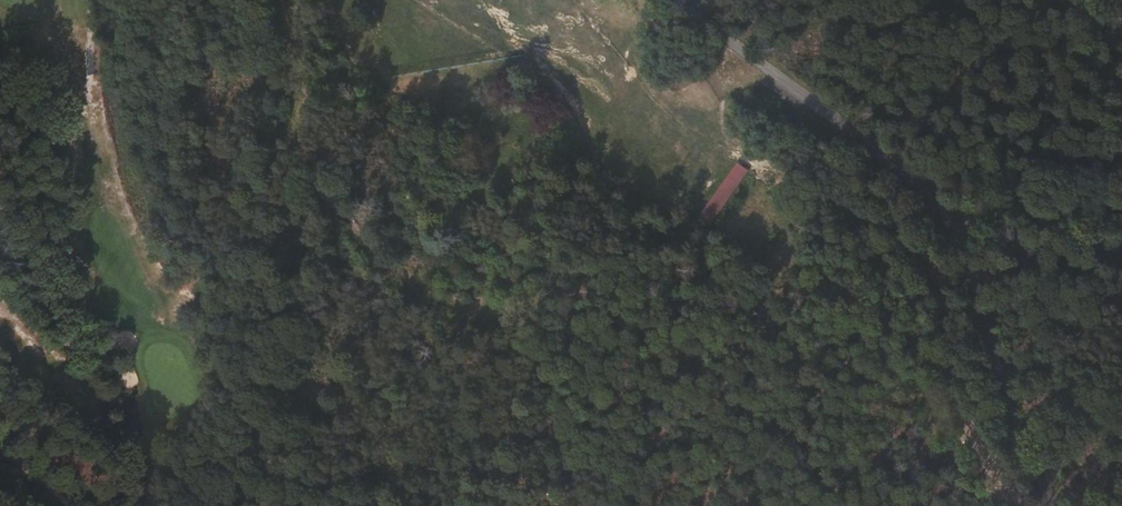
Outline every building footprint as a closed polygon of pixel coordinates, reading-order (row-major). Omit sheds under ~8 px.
[(748,172),(736,162),(691,218),(704,228),(748,172)] [(751,194),(760,200),(766,192),(758,185),(751,194)]
